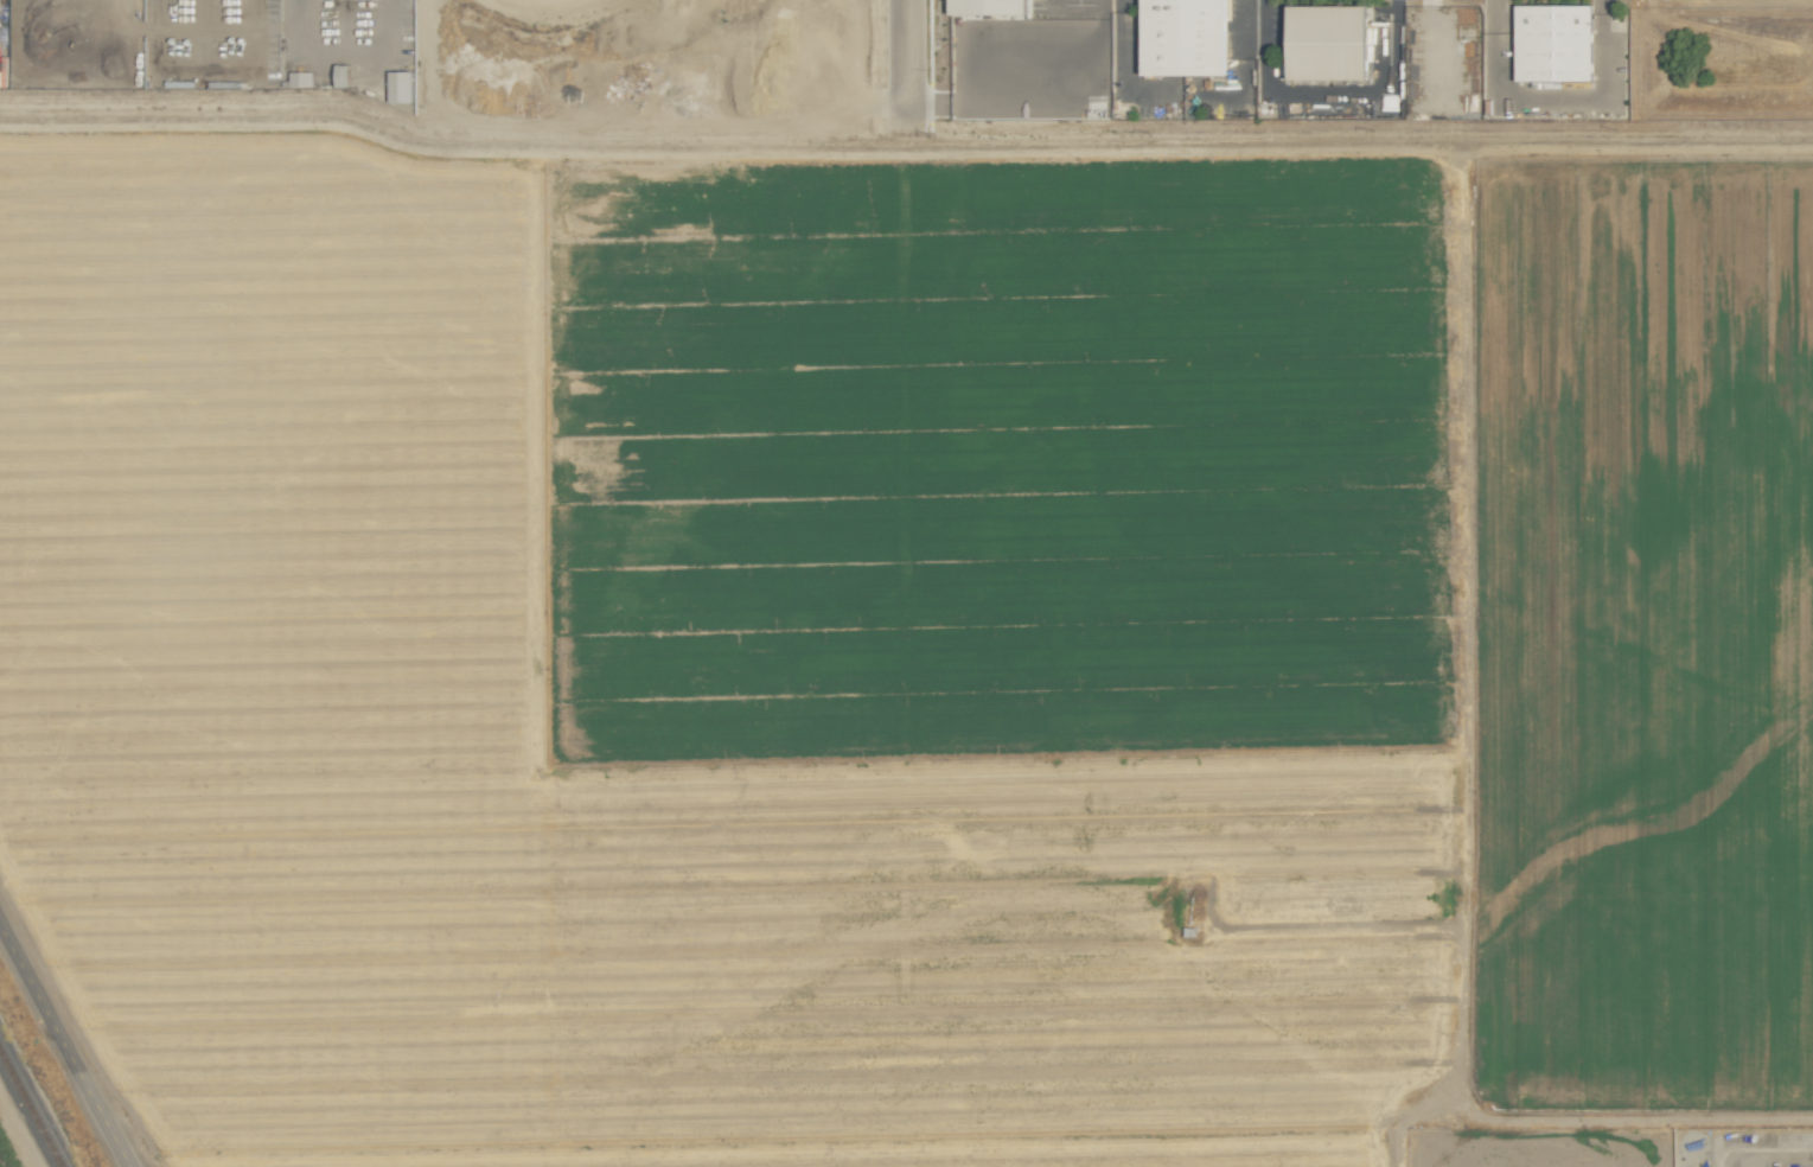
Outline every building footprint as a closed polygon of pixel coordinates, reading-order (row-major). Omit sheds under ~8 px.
[(950,13),(1026,14),(1026,0),(950,0),(950,13)] [(1142,74),(1211,75),(1211,82),(1227,82),(1228,0),(1143,0),(1142,74)] [(1595,80),(1594,3),(1516,3),(1517,81),(1595,80)] [(1370,5),(1289,4),(1288,78),(1368,79),(1370,5)] [(336,87),(351,86),(349,63),(335,64),(336,87)] [(410,102),(410,70),(388,70),(387,102),(410,102)] [(289,86),(311,85),(311,71),(288,71),(289,86)]
